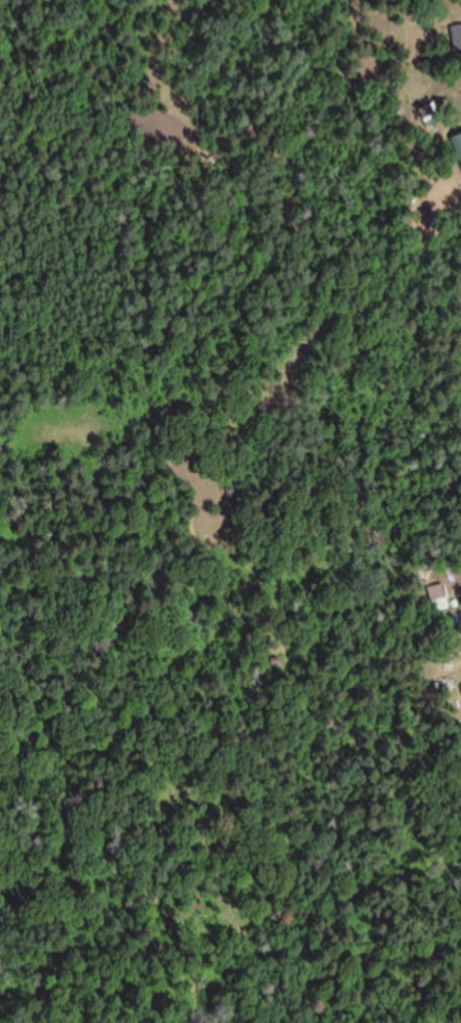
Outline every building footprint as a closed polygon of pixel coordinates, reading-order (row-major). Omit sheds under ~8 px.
[(451,27),(456,51),(460,50),(460,25),(451,27)]
